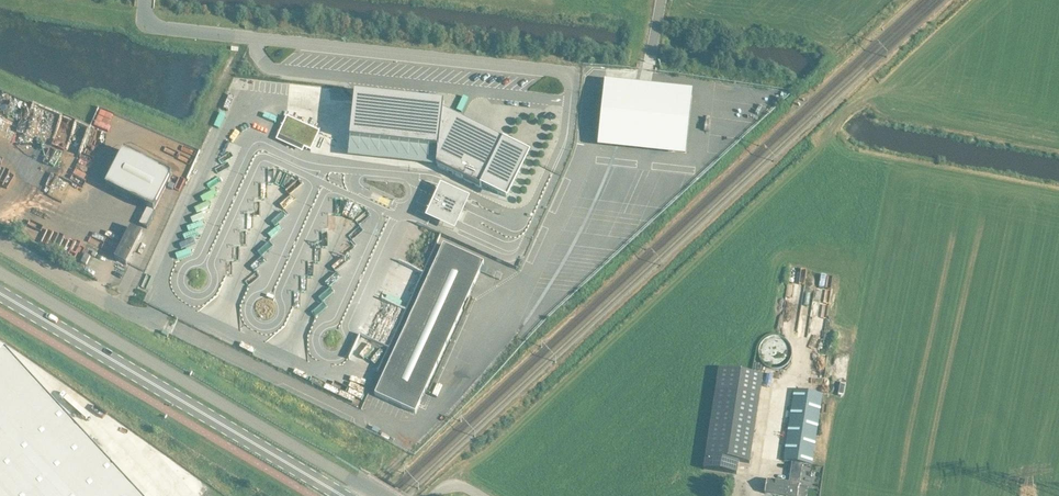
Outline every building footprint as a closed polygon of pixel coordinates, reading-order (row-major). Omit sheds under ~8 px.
[(451,116),(443,112),(444,106),(355,96),(353,118),(351,140),(439,149),(438,165),(486,190),(487,187),(507,196),(525,157),(502,146),(503,143),(460,121),(451,116)] [(300,131),(303,124),(294,120),(287,117),(278,136),(285,139),(291,127),(300,131)] [(319,132),(306,126),(297,145),(305,148),(309,139),(315,141),(319,132)] [(172,174),(124,150),(105,186),(147,208),(139,224),(147,228),(155,212),(153,211),(172,174)] [(455,218),(459,208),(443,200),(439,210),(455,218)] [(126,264),(142,233),(130,227),(114,258),(126,264)] [(443,245),(375,395),(415,414),(484,263),(443,245)] [(85,254),(81,263),(86,265),(90,257),(85,254)] [(786,283),(785,304),(793,304),(793,291),(801,292),(801,283),(786,283)] [(850,313),(850,303),(840,303),(840,313),(850,313)] [(757,352),(757,353),(757,355),(758,356),(758,358),(759,360),(760,362),(760,363),(761,364),(762,365),(764,366),(764,367),(766,368),(767,368),(769,369),(771,370),(773,370),(774,370),(776,370),(777,369),(779,369),(780,368),(782,368),(783,367),(785,366),(786,365),(786,364),(788,362),(788,361),(789,359),(790,358),(790,357),(790,355),(790,353),(790,351),(790,350),(790,349),(789,347),(788,345),(787,344),(786,343),(785,341),(784,340),(783,339),(781,339),(780,338),(778,337),(776,337),(774,337),(772,337),(770,337),(769,338),(767,338),(766,339),(765,339),(763,341),(762,342),(761,343),(760,344),(759,345),(759,347),(758,348),(758,350),(757,352)] [(831,359),(830,369),(844,370),(845,359),(831,359)] [(6,360),(0,366),(0,495),(132,495),(6,360)] [(749,464),(763,376),(719,370),(705,457),(739,462),(749,464)] [(828,382),(843,383),(844,373),(828,372),(828,382)] [(811,466),(821,396),(795,391),(784,461),(792,462),(788,484),(767,481),(764,494),(779,495),(806,495),(808,487),(799,486),(802,464),(811,466)] [(836,393),(835,399),(848,402),(850,396),(836,393)] [(739,462),(705,457),(703,470),(737,475),(739,462)]
